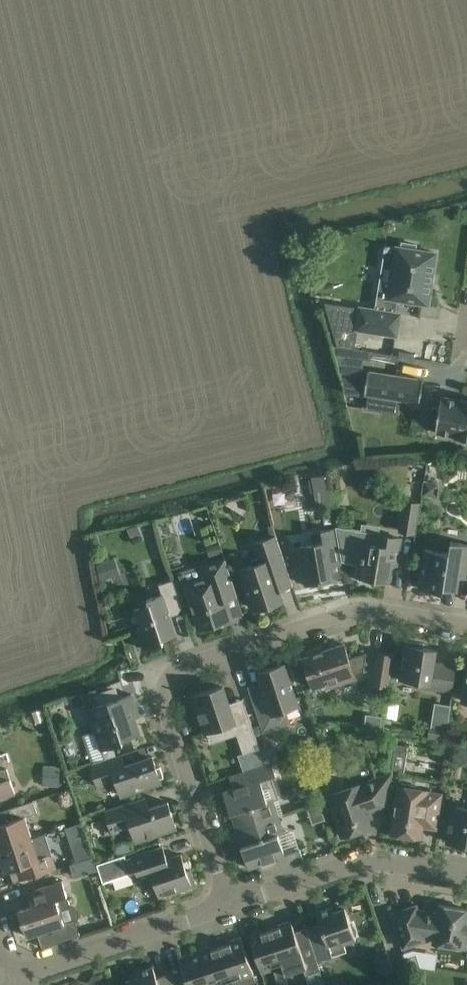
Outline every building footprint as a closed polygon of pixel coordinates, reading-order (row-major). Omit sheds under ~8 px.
[(427,304),(431,281),(435,253),(415,250),(416,245),(402,243),(402,248),(397,247),(390,290),(378,288),(375,307),(360,305),(356,329),(396,335),(400,314),(396,313),(398,300),(427,304)] [(423,380),(368,371),(364,394),(420,403),(423,380)] [(462,398),(461,400),(441,397),(439,407),(435,406),(431,409),(430,418),(432,422),(437,423),(435,432),(456,436),(455,438),(466,440),(466,399),(462,398)] [(409,465),(402,516),(399,531),(416,533),(418,519),(425,468),(409,465)] [(436,497),(438,483),(424,481),(422,495),(436,497)] [(315,493),(317,508),(331,505),(329,490),(315,493)] [(138,524),(128,527),(131,537),(141,533),(138,524)] [(239,570),(245,588),(251,607),(255,605),(257,610),(283,601),(278,587),(291,582),(277,537),(276,534),(275,535),(271,525),(267,526),(270,536),(254,542),(259,558),(251,560),(253,565),(239,570)] [(335,528),(310,532),(312,544),(299,546),(306,585),(331,580),(328,565),(341,564),(335,528)] [(397,565),(400,545),(401,538),(376,534),(374,544),(366,543),(364,555),(362,555),(361,558),(359,558),(356,576),(389,581),(392,564),(397,565)] [(447,589),(456,590),(459,577),(466,578),(466,544),(450,542),(448,553),(425,549),(419,588),(442,592),(443,588),(447,589)] [(102,580),(120,574),(114,557),(96,564),(102,580)] [(209,625),(212,629),(221,626),(221,622),(230,619),(224,599),(237,595),(225,557),(201,565),(205,578),(185,585),(200,629),(209,625)] [(159,585),(161,592),(162,594),(147,599),(149,603),(135,608),(141,627),(137,629),(144,649),(163,643),(162,639),(176,634),(169,611),(182,607),(173,581),(159,585)] [(424,648),(424,644),(410,642),(410,645),(405,645),(400,678),(416,681),(415,686),(452,692),(456,665),(434,661),(436,649),(424,648)] [(303,657),(309,676),(313,688),(325,684),(326,688),(355,678),(354,674),(364,671),(363,670),(366,653),(349,659),(344,644),(303,657)] [(388,687),(390,675),(393,655),(377,653),(372,684),(388,687)] [(251,691),(257,710),(264,730),(289,721),(285,710),(298,705),(284,664),(258,672),(263,687),(251,691)] [(223,686),(193,696),(205,732),(235,722),(223,686)] [(97,688),(83,693),(87,706),(91,707),(95,720),(92,721),(102,750),(105,759),(117,755),(114,746),(123,743),(122,740),(140,734),(135,718),(139,716),(132,694),(120,698),(98,705),(94,694),(98,693),(97,688)] [(251,722),(234,728),(243,754),(260,749),(251,722)] [(445,741),(447,727),(430,724),(428,738),(445,741)] [(102,760),(91,764),(98,787),(116,781),(121,795),(142,788),(161,782),(160,777),(163,776),(160,766),(156,768),(153,756),(125,765),(121,754),(117,755),(105,759),(102,760)] [(391,771),(402,773),(405,757),(393,756),(391,771)] [(237,829),(277,816),(271,799),(267,800),(260,780),(275,775),(271,763),(262,766),(246,771),(250,783),(223,791),(230,813),(231,813),(237,829)] [(59,786),(61,767),(43,766),(42,786),(59,786)] [(6,796),(15,794),(7,768),(0,771),(0,798),(6,796)] [(390,774),(328,795),(342,836),(362,830),(370,827),(367,819),(371,817),(369,811),(386,805),(390,774)] [(392,833),(412,836),(420,837),(422,826),(435,828),(441,794),(427,792),(427,790),(399,785),(392,833)] [(136,840),(157,834),(176,827),(168,802),(149,808),(145,797),(116,806),(105,810),(112,833),(131,826),(136,840)] [(32,838),(25,817),(37,812),(33,801),(28,802),(9,809),(12,820),(0,824),(0,849),(32,838)] [(452,806),(447,841),(466,845),(466,808),(452,806)] [(275,858),(279,870),(304,862),(300,849),(285,854),(278,834),(283,833),(277,816),(237,829),(242,845),(241,845),(248,867),(275,858)] [(82,822),(65,828),(69,842),(86,836),(82,822)] [(57,868),(46,834),(32,839),(32,838),(0,849),(0,855),(6,872),(24,866),(28,878),(57,868)] [(187,870),(183,860),(181,854),(167,859),(162,846),(131,856),(136,870),(140,882),(152,878),(159,897),(195,885),(190,869),(187,870)] [(124,854),(97,863),(97,865),(103,881),(115,877),(136,870),(131,856),(126,858),(124,854)] [(73,873),(73,876),(97,868),(93,856),(76,862),(70,864),(73,873)] [(18,911),(26,933),(27,936),(37,933),(42,947),(80,935),(75,920),(64,924),(60,910),(70,906),(62,881),(28,893),(32,906),(18,911)] [(422,941),(428,939),(427,938),(433,939),(433,942),(465,947),(466,941),(466,909),(438,905),(437,913),(418,910),(416,905),(392,913),(403,948),(422,941)] [(317,961),(332,956),(332,955),(346,951),(344,943),(353,940),(356,939),(355,936),(356,935),(356,929),(353,925),(351,925),(345,907),(343,908),(334,911),(332,907),(316,912),(320,923),(306,928),(317,961)] [(279,926),(270,929),(285,975),(289,974),(290,976),(304,971),(303,969),(306,968),(308,974),(320,970),(317,961),(306,928),(294,932),(291,921),(278,925),(279,926)] [(285,975),(270,929),(262,932),(261,931),(249,935),(255,954),(261,973),(273,969),(275,977),(275,978),(277,984),(289,984),(285,975)] [(232,979),(234,984),(244,984),(256,981),(254,975),(247,956),(241,937),(228,941),(229,943),(221,946),(232,979)] [(211,984),(224,984),(223,982),(232,979),(221,946),(212,949),(211,947),(199,951),(211,984)] [(199,951),(178,958),(188,984),(211,984),(199,951)] [(416,954),(405,958),(409,968),(419,965),(416,954)] [(170,974),(157,978),(153,967),(137,972),(138,976),(127,980),(129,984),(174,984),(170,974)]
